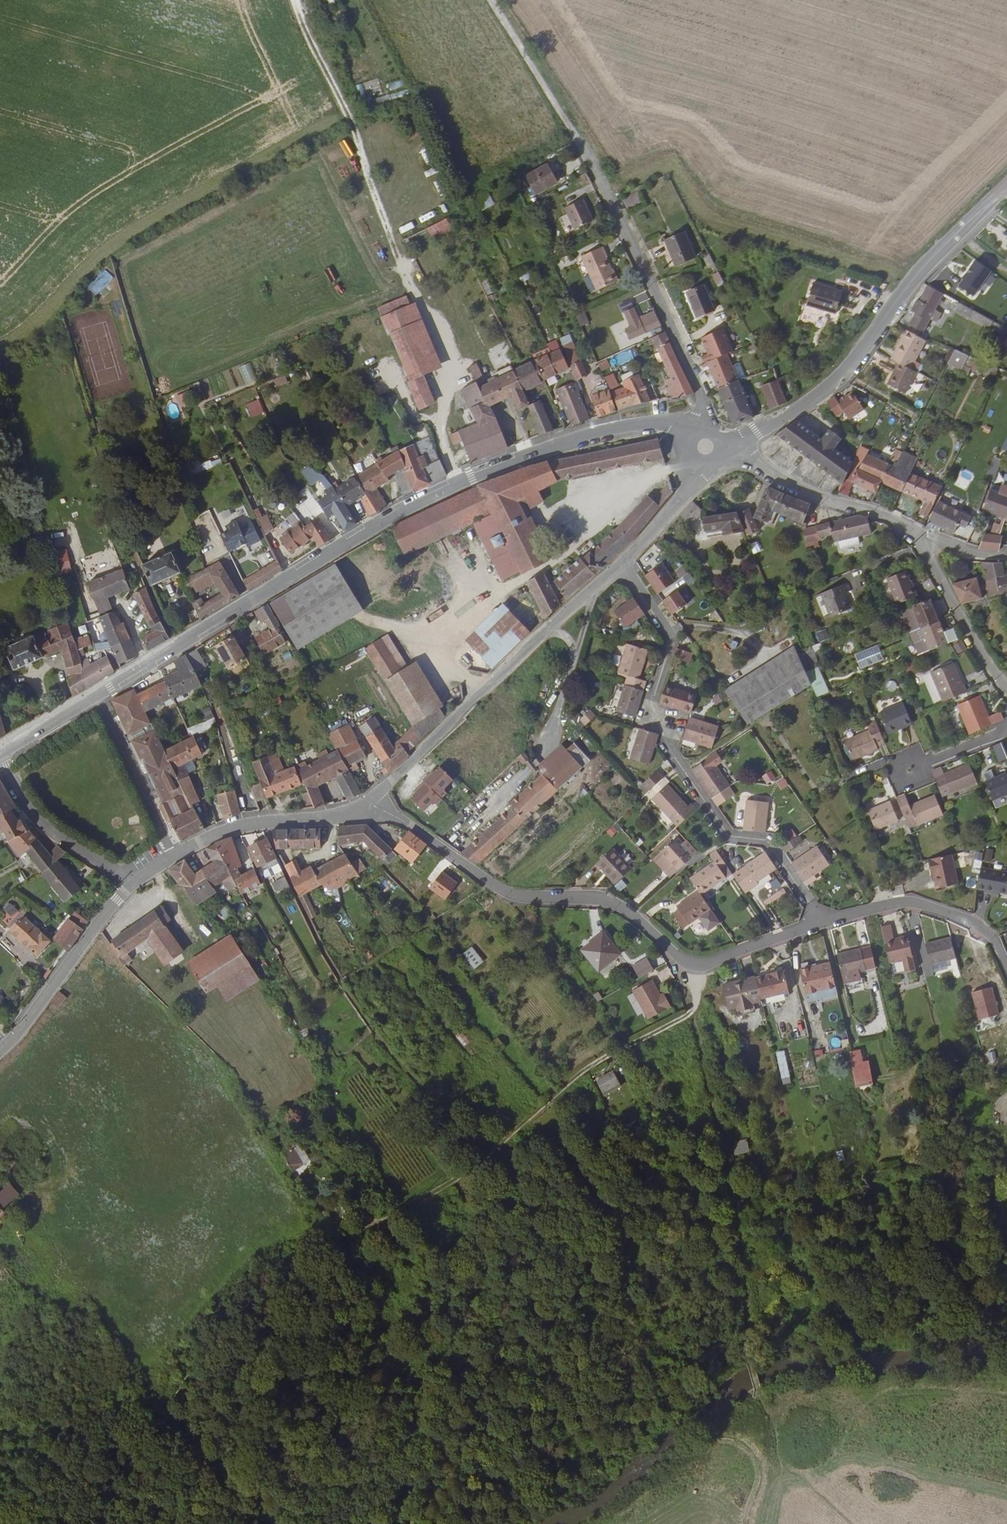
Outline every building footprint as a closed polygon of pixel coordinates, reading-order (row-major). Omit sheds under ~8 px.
[(390,101),(408,96),(406,90),(388,95),(390,101)] [(374,104),(382,102),(379,91),(371,93),(374,104)] [(327,149),(321,153),(330,165),(335,161),(327,149)] [(558,185),(549,167),(528,179),(537,196),(558,185)] [(519,189),(525,186),(519,175),(514,177),(519,189)] [(381,190),(394,186),(393,181),(380,184),(381,190)] [(636,192),(621,199),(627,211),(642,204),(636,192)] [(480,198),(482,208),(492,207),(490,196),(480,198)] [(576,232),(594,224),(584,202),(566,210),(576,232)] [(453,229),(448,217),(427,229),(433,240),(453,229)] [(401,234),(414,229),(412,223),(399,228),(401,234)] [(675,265),(690,258),(694,256),(684,233),(664,241),(675,265)] [(607,260),(608,259),(604,249),(583,259),(598,293),(618,284),(607,260)] [(990,272),(975,261),(961,281),(962,281),(958,288),(972,298),(990,272)] [(523,283),(531,278),(528,272),(520,276),(523,283)] [(718,272),(712,275),(718,286),(724,282),(718,272)] [(943,293),(928,284),(925,283),(922,286),(927,289),(923,297),(919,295),(912,308),(916,311),(910,322),(923,329),(943,293)] [(698,316),(714,309),(703,286),(687,293),(698,316)] [(837,317),(844,295),(815,286),(808,308),(837,317)] [(975,310),(950,296),(948,300),(955,304),(954,308),(971,317),(975,310)] [(390,337),(417,326),(407,300),(378,311),(388,338),(390,337)] [(633,326),(627,329),(632,339),(662,324),(655,310),(640,317),(635,307),(626,312),(633,326)] [(588,324),(583,311),(576,314),(582,327),(588,324)] [(390,337),(410,383),(423,377),(445,368),(425,322),(417,326),(390,337)] [(728,352),(719,329),(697,340),(704,355),(697,358),(700,365),(701,364),(708,362),(723,355),(728,352)] [(903,362),(919,371),(924,362),(920,360),(931,340),(926,338),(917,332),(911,329),(907,337),(909,339),(898,359),(903,362)] [(671,397),(695,393),(665,331),(652,337),(675,385),(667,388),(671,397)] [(909,339),(907,337),(896,357),(898,359),(909,339)] [(578,376),(589,371),(572,339),(562,344),(572,365),(578,376)] [(534,356),(536,359),(545,378),(569,367),(560,348),(542,356),(540,353),(534,356)] [(964,367),(970,355),(955,348),(950,360),(964,367)] [(626,351),(615,357),(619,365),(631,359),(626,351)] [(708,362),(719,389),(740,379),(741,378),(735,363),(728,367),(723,355),(708,362)] [(550,414),(532,384),(545,378),(536,359),(516,368),(525,388),(522,389),(529,404),(528,404),(542,433),(556,428),(550,414)] [(607,359),(598,363),(602,371),(611,367),(607,359)] [(251,362),(239,366),(245,385),(257,382),(251,362)] [(909,393),(921,372),(919,371),(903,362),(891,383),(909,393)] [(478,365),(469,369),(476,384),(484,400),(471,407),(469,407),(478,425),(493,419),(488,409),(490,408),(488,405),(508,396),(515,409),(528,404),(529,404),(522,389),(525,388),(516,368),(513,364),(500,370),(503,376),(500,377),(499,375),(492,378),(493,381),(487,383),(478,365)] [(651,399),(640,372),(617,380),(619,385),(612,387),(620,407),(638,401),(651,399)] [(285,375),(273,379),(276,387),(288,383),(285,375)] [(778,379),(787,400),(796,396),(788,375),(778,379)] [(423,377),(410,383),(407,384),(419,411),(435,405),(423,377)] [(589,417),(575,384),(573,378),(559,385),(575,422),(589,417)] [(740,379),(719,389),(725,400),(745,391),(740,379)] [(771,407),(787,400),(778,379),(762,385),(771,407)] [(484,400),(476,384),(463,391),(471,407),(484,400)] [(617,408),(609,387),(592,393),(600,414),(617,408)] [(864,407),(853,390),(838,400),(835,395),(827,400),(837,415),(844,410),(849,417),(864,407)] [(179,408),(192,404),(188,391),(175,396),(179,408)] [(755,414),(745,391),(725,400),(735,422),(755,414)] [(245,405),(251,419),(264,412),(257,399),(245,405)] [(469,407),(451,416),(459,433),(478,425),(469,407)] [(478,425),(459,433),(464,445),(472,463),(507,445),(493,419),(478,425)] [(776,434),(807,456),(819,442),(821,440),(795,420),(776,434)] [(844,482),(847,477),(851,469),(853,465),(853,464),(834,450),(842,440),(829,431),(828,432),(822,439),(821,440),(819,442),(807,456),(844,482)] [(453,450),(464,445),(459,433),(448,438),(453,450)] [(531,445),(543,441),(541,435),(529,439),(531,445)] [(545,480),(663,454),(658,437),(561,457),(521,467),(402,521),(393,526),(405,550),(413,547),(417,558),(423,555),(419,545),(472,521),(493,512),(523,571),(524,573),(549,560),(534,530),(539,527),(528,503),(531,502),(532,504),(550,499),(545,480)] [(378,462),(358,477),(379,511),(388,505),(378,488),(390,481),(388,477),(398,472),(409,492),(419,487),(447,476),(441,462),(430,466),(425,456),(419,459),(413,445),(400,451),(397,446),(390,450),(393,455),(383,459),(380,455),(376,458),(378,462)] [(430,466),(441,462),(435,449),(424,454),(425,456),(430,466)] [(905,491),(913,473),(921,457),(906,450),(905,453),(899,450),(893,465),(885,481),(905,491)] [(885,481),(893,465),(869,454),(861,469),(885,481)] [(993,456),(987,478),(995,479),(1001,458),(993,456)] [(200,465),(198,461),(189,464),(193,475),(222,465),(220,458),(200,465)] [(461,473),(471,468),(469,463),(458,468),(461,473)] [(879,494),(885,481),(861,469),(853,465),(851,469),(847,477),(856,482),(879,494)] [(947,478),(950,471),(947,470),(942,480),(945,481),(947,478)] [(913,473),(905,491),(927,501),(922,512),(929,516),(944,483),(941,482),(940,485),(913,473)] [(364,500),(373,514),(379,511),(358,477),(350,482),(335,491),(339,497),(342,495),(348,506),(365,496),(367,499),(364,500)] [(848,496),(856,482),(847,477),(844,482),(839,493),(848,496)] [(348,480),(346,481),(344,478),(331,485),(334,488),(334,489),(335,491),(350,482),(348,480)] [(674,491),(670,481),(653,500),(647,495),(618,527),(583,557),(582,555),(574,562),(569,560),(563,565),(564,571),(554,580),(567,599),(623,548),(635,538),(674,491)] [(346,530),(359,523),(348,506),(342,495),(339,497),(335,491),(334,489),(328,492),(330,496),(320,501),(328,518),(336,514),(346,530)] [(1005,517),(1006,511),(1006,494),(993,489),(985,509),(1005,517)] [(806,526),(807,523),(804,522),(811,504),(771,490),(767,492),(757,519),(771,524),(775,512),(788,516),(787,519),(806,526)] [(951,506),(954,499),(943,494),(940,501),(951,506)] [(704,510),(695,500),(693,502),(702,512),(704,510)] [(951,506),(940,501),(931,520),(956,533),(961,524),(969,528),(974,517),(951,506)] [(755,519),(751,509),(740,513),(750,539),(760,536),(758,532),(761,531),(755,519)] [(980,521),(984,511),(980,509),(976,520),(980,521)] [(293,512),(286,518),(292,526),(299,520),(293,512)] [(503,581),(523,571),(493,512),(472,521),(503,581)] [(722,540),(745,537),(737,512),(706,515),(708,533),(721,532),(722,540)] [(276,527),(269,515),(260,518),(267,532),(276,527)] [(335,537),(323,519),(321,515),(318,517),(305,525),(304,523),(282,536),(292,554),(314,538),(319,546),(335,537)] [(678,518),(687,527),(689,525),(681,515),(678,518)] [(868,516),(862,515),(857,516),(816,525),(816,527),(805,531),(808,543),(817,541),(821,540),(821,537),(835,535),(837,542),(840,541),(842,549),(861,544),(859,537),(872,534),(869,519),(868,516)] [(229,527),(222,531),(231,548),(248,538),(249,541),(262,534),(254,518),(242,524),(237,516),(227,522),(229,527)] [(986,531),(982,546),(990,546),(993,531),(986,531)] [(993,531),(990,546),(1001,547),(1003,531),(1000,531),(993,531)] [(185,571),(175,550),(145,564),(154,585),(184,572),(185,571)] [(285,567),(280,557),(247,576),(251,583),(253,587),(285,567)] [(251,583),(243,588),(223,560),(211,566),(218,577),(226,591),(209,601),(205,595),(196,599),(205,617),(253,587),(251,583)] [(998,590),(1004,589),(997,561),(987,560),(992,586),(996,585),(998,590)] [(334,561),(270,601),(299,650),(364,611),(334,561)] [(1004,589),(1006,594),(1006,573),(1005,561),(997,561),(1004,589)] [(662,564),(646,575),(658,593),(674,582),(662,564)] [(218,577),(211,566),(194,575),(198,583),(201,587),(218,577)] [(685,587),(693,582),(685,566),(677,570),(685,587)] [(131,586),(124,570),(119,571),(102,577),(101,574),(93,576),(93,575),(88,577),(89,581),(101,611),(114,606),(108,593),(131,586)] [(899,604),(918,595),(906,570),(888,579),(899,604)] [(546,619),(561,605),(545,572),(528,581),(546,619)] [(198,583),(194,575),(187,579),(191,587),(198,583)] [(983,599),(979,578),(951,582),(961,602),(973,600),(983,599)] [(161,613),(148,585),(134,591),(149,618),(161,613)] [(1004,589),(998,590),(996,585),(992,586),(994,597),(1001,595),(1006,594),(1004,589)] [(844,599),(847,597),(843,589),(821,600),(832,622),(851,614),(844,599)] [(677,590),(663,600),(672,614),(687,604),(677,590)] [(625,626),(645,613),(634,597),(614,609),(625,626)] [(913,632),(922,629),(940,622),(939,620),(930,599),(921,603),(912,606),(903,610),(913,632)] [(280,625),(282,624),(270,601),(259,607),(259,608),(256,611),(263,622),(267,620),(272,630),(255,640),(263,655),(289,641),(280,625)] [(531,633),(503,603),(465,638),(494,669),(531,633)] [(110,645),(132,635),(125,619),(121,620),(115,608),(93,616),(98,630),(104,628),(110,645)] [(66,616),(68,620),(69,623),(72,622),(88,616),(90,615),(88,609),(75,614),(74,613),(66,616)] [(150,622),(162,616),(161,613),(149,618),(150,622)] [(151,646),(171,636),(162,616),(150,622),(147,624),(151,630),(145,634),(151,646)] [(69,623),(68,620),(50,627),(51,630),(49,630),(47,628),(6,644),(15,668),(65,649),(72,665),(76,664),(79,672),(67,678),(74,695),(90,686),(81,662),(84,661),(83,659),(80,649),(79,647),(69,623)] [(237,633),(247,628),(242,620),(233,626),(237,633)] [(944,630),(940,622),(922,629),(913,632),(911,633),(920,655),(932,650),(950,644),(963,638),(965,637),(958,625),(944,630)] [(827,630),(817,631),(819,642),(828,640),(827,630)] [(110,645),(111,647),(118,660),(138,651),(132,635),(110,645)] [(232,668),(249,659),(238,636),(220,645),(232,668)] [(388,683),(411,668),(390,637),(367,651),(370,656),(373,661),(386,680),(388,683)] [(962,652),(969,648),(965,641),(957,646),(962,652)] [(790,645),(776,654),(782,663),(794,655),(790,645)] [(208,665),(200,646),(190,652),(198,670),(208,665)] [(626,678),(623,688),(640,695),(644,684),(635,681),(645,653),(625,646),(615,674),(626,678)] [(806,674),(817,670),(808,646),(796,650),(806,674)] [(878,646),(855,655),(861,669),(884,660),(878,646)] [(90,686),(121,666),(118,660),(111,647),(109,648),(98,648),(86,649),(89,657),(83,659),(84,661),(81,662),(90,686)] [(692,652),(677,647),(674,656),(689,661),(692,652)] [(367,651),(366,650),(348,659),(351,665),(370,656),(367,651)] [(198,670),(190,652),(175,660),(178,668),(165,675),(167,678),(175,698),(193,690),(192,687),(203,683),(198,670)] [(725,690),(729,697),(782,663),(776,654),(723,688),(725,690)] [(782,663),(799,688),(806,684),(794,655),(782,663)] [(381,683),(386,680),(373,661),(368,664),(381,683)] [(746,722),(799,688),(782,663),(729,697),(746,722)] [(444,703),(419,664),(411,668),(388,683),(417,729),(423,737),(445,715),(441,707),(444,703)] [(956,675),(953,676),(950,666),(930,674),(941,704),(965,695),(962,687),(961,687),(956,675)] [(826,693),(817,670),(806,674),(809,682),(815,697),(826,693)] [(147,710),(175,698),(167,678),(139,692),(147,710)] [(886,684),(889,691),(897,688),(894,681),(886,684)] [(690,713),(696,696),(665,685),(659,703),(690,713)] [(175,797),(187,791),(181,780),(174,765),(166,751),(153,722),(152,722),(136,688),(115,697),(120,708),(131,731),(132,731),(137,740),(135,741),(161,795),(172,790),(175,797)] [(640,695),(623,688),(614,715),(632,720),(640,695)] [(711,699),(716,705),(729,697),(725,690),(711,699)] [(988,724),(998,721),(997,716),(986,721),(978,700),(956,708),(967,737),(989,729),(988,724)] [(238,708),(236,701),(229,704),(232,710),(238,708)] [(908,722),(900,704),(876,714),(885,735),(894,731),(893,728),(908,722)] [(0,711),(0,738),(8,733),(0,711)] [(592,720),(586,714),(576,722),(582,729),(592,720)] [(392,773),(405,762),(411,756),(403,744),(398,750),(377,718),(375,719),(374,716),(371,718),(373,721),(362,728),(388,768),(384,771),(386,775),(390,772),(392,773)] [(718,728),(689,718),(682,739),(712,748),(718,728)] [(1000,725),(1000,720),(998,721),(988,724),(989,729),(1000,725)] [(882,745),(873,721),(864,724),(866,731),(842,741),(849,760),(874,750),(873,748),(882,745)] [(894,731),(908,726),(908,722),(893,728),(894,731)] [(359,743),(351,728),(332,737),(340,752),(359,743)] [(417,729),(403,744),(411,756),(425,741),(423,737),(417,729)] [(134,739),(131,731),(126,733),(130,741),(134,739)] [(174,765),(181,780),(192,775),(187,762),(205,754),(198,735),(196,732),(191,734),(193,738),(166,751),(174,765)] [(654,739),(637,733),(627,763),(645,769),(652,749),(654,739)] [(359,743),(340,752),(353,773),(354,775),(362,771),(358,764),(368,759),(359,743)] [(1003,763),(998,751),(996,747),(988,750),(994,766),(1003,763)] [(559,790),(580,770),(560,748),(537,769),(543,775),(559,790)] [(321,787),(340,779),(353,773),(340,752),(311,766),(308,761),(299,765),(306,782),(317,807),(328,805),(321,787)] [(278,754),(276,755),(282,771),(285,770),(278,754)] [(525,754),(519,760),(525,766),(531,760),(525,754)] [(711,799),(728,788),(729,787),(715,767),(722,762),(717,754),(706,761),(692,770),(711,799)] [(269,758),(276,773),(282,771),(276,755),(269,758)] [(276,774),(276,773),(269,758),(268,757),(255,762),(261,778),(269,797),(281,792),(277,782),(277,783),(274,775),(276,774)] [(869,773),(882,766),(879,760),(866,766),(869,773)] [(303,783),(306,782),(299,765),(296,766),(303,783)] [(285,770),(282,771),(276,773),(276,774),(274,775),(277,783),(277,782),(281,792),(285,791),(303,783),(296,766),(285,770)] [(972,786),(965,769),(940,777),(937,770),(927,773),(931,783),(937,799),(972,786)] [(771,770),(762,776),(767,784),(776,778),(771,770)] [(424,816),(432,808),(436,808),(438,809),(443,804),(442,803),(447,797),(445,795),(445,792),(453,783),(440,771),(431,781),(429,779),(423,785),(424,786),(419,792),(420,794),(411,803),(424,816)] [(354,775),(353,773),(340,779),(349,800),(364,792),(354,775)] [(660,781),(654,774),(641,787),(647,794),(660,781)] [(202,801),(192,775),(181,780),(187,791),(195,805),(202,801)] [(478,866),(559,790),(543,775),(507,809),(509,811),(464,853),(478,866)] [(14,809),(18,807),(2,778),(0,777),(0,817),(14,809)] [(256,802),(269,797),(261,778),(249,783),(256,802)] [(1002,778),(980,786),(987,804),(1006,797),(1006,792),(1002,778)] [(227,818),(244,810),(236,786),(220,791),(227,818)] [(685,809),(665,788),(650,802),(676,830),(694,813),(688,807),(685,809)] [(716,806),(733,796),(728,788),(711,799),(716,806)] [(164,802),(175,797),(172,790),(161,795),(164,802)] [(930,797),(905,806),(901,795),(893,798),(900,818),(908,815),(912,826),(937,817),(930,797)] [(987,804),(991,814),(1006,808),(1006,797),(987,804)] [(767,804),(746,802),(743,832),(764,834),(767,804)] [(894,821),(886,802),(864,810),(871,830),(894,821)] [(207,828),(196,808),(172,818),(183,840),(207,828)] [(3,831),(10,841),(30,830),(23,819),(20,820),(14,809),(0,817),(0,833),(3,831)] [(904,829),(912,826),(908,815),(900,818),(904,829)] [(395,864),(401,857),(371,826),(342,827),(342,845),(365,844),(387,867),(391,862),(395,864)] [(324,848),(323,828),(275,829),(281,849),(324,848)] [(29,855),(40,868),(56,857),(67,850),(58,844),(48,850),(31,829),(30,830),(10,841),(21,860),(29,855)] [(791,829),(783,836),(788,842),(796,834),(791,829)] [(414,863),(428,846),(413,832),(397,850),(414,863)] [(246,843),(257,840),(255,833),(244,836),(246,843)] [(234,836),(220,842),(238,880),(247,899),(253,896),(252,892),(264,886),(257,870),(244,876),(242,872),(248,869),(234,836)] [(782,855),(800,844),(796,837),(788,842),(778,849),(782,855)] [(261,867),(278,859),(270,839),(252,847),(259,863),(261,867)] [(680,847),(673,840),(656,856),(674,874),(694,855),(690,850),(683,843),(680,847)] [(241,887),(238,880),(220,842),(212,846),(218,860),(205,868),(217,889),(227,882),(234,892),(241,887)] [(362,878),(342,846),(335,850),(339,858),(315,870),(312,866),(291,876),(300,897),(306,894),(323,885),(327,890),(340,889),(362,878)] [(986,848),(982,861),(990,863),(993,850),(986,848)] [(801,884),(826,867),(814,849),(789,865),(801,884)] [(693,878),(701,891),(704,894),(734,874),(718,850),(712,854),(717,862),(693,878)] [(613,887),(629,872),(610,852),(594,867),(613,887)] [(774,871),(764,854),(745,866),(746,868),(735,875),(745,890),(774,871)] [(954,885),(948,855),(925,860),(927,870),(929,869),(930,874),(933,889),(954,885)] [(674,874),(656,856),(649,863),(666,881),(674,874)] [(64,895),(77,884),(56,857),(40,868),(64,895)] [(188,857),(170,868),(183,885),(194,878),(193,877),(200,873),(199,872),(188,857)] [(278,875),(284,872),(281,865),(275,867),(278,875)] [(217,889),(205,868),(199,872),(200,873),(193,877),(194,878),(183,885),(197,902),(200,906),(220,893),(217,889)] [(1002,894),(1004,873),(974,870),(972,891),(979,892),(979,894),(988,895),(988,893),(993,893),(1002,894)] [(279,891),(291,887),(287,879),(276,884),(279,891)] [(704,894),(701,891),(679,906),(681,910),(676,913),(685,928),(714,909),(704,894)] [(781,891),(766,900),(769,904),(784,895),(781,891)] [(306,909),(312,906),(306,894),(300,897),(306,909)] [(8,925),(19,909),(8,901),(0,912),(0,919),(8,925)] [(317,916),(312,906),(306,909),(312,923),(316,921),(315,917),(317,916)] [(171,921),(172,920),(162,907),(113,940),(114,942),(111,943),(124,963),(131,959),(127,952),(137,945),(143,941),(145,943),(148,941),(170,972),(174,970),(171,966),(182,959),(179,954),(183,951),(167,927),(172,923),(171,921)] [(78,911),(73,919),(56,938),(69,949),(85,928),(90,921),(78,911)] [(54,939),(25,913),(10,928),(38,955),(54,939)] [(911,970),(903,936),(889,940),(885,925),(876,928),(885,964),(898,961),(901,973),(911,970)] [(605,963),(617,954),(603,935),(582,950),(599,972),(607,966),(605,963)] [(189,962),(207,993),(215,989),(250,968),(232,937),(189,962)] [(953,961),(947,939),(923,946),(928,968),(953,961)] [(463,951),(473,968),(483,962),(473,945),(463,951)] [(862,971),(856,950),(833,956),(839,976),(862,971)] [(607,966),(620,957),(617,954),(605,963),(607,966)] [(646,964),(632,972),(636,981),(651,973),(646,964)] [(797,971),(804,1003),(834,996),(827,964),(797,971)] [(250,968),(215,989),(221,999),(256,979),(250,968)] [(769,974),(769,975),(755,978),(760,1000),(787,993),(782,971),(769,974)] [(758,1000),(753,979),(731,984),(737,1010),(748,1008),(747,1002),(758,1000)] [(667,998),(663,999),(653,981),(634,991),(650,1019),(672,1006),(667,998)] [(734,1006),(735,1011),(737,1010),(731,984),(721,986),(726,1008),(734,1006)] [(988,989),(969,994),(976,1021),(995,1016),(988,989)] [(58,1007),(66,996),(58,990),(50,1001),(58,1007)] [(462,1028),(454,1035),(464,1046),(472,1039),(462,1028)] [(505,1046),(498,1037),(492,1042),(499,1051),(505,1046)] [(786,1050),(777,1051),(780,1083),(790,1082),(786,1050)] [(858,1068),(855,1056),(848,1058),(855,1091),(869,1088),(865,1067),(858,1068)] [(594,1079),(604,1095),(621,1085),(612,1069),(594,1079)] [(747,1138),(732,1141),(734,1154),(750,1151),(747,1138)] [(297,1161),(291,1152),(283,1157),(289,1166),(297,1161)] [(22,1192),(0,1167),(0,1201),(5,1207),(22,1192)] [(2,1275),(0,1277),(0,1283),(4,1287),(9,1282),(2,1275)]
